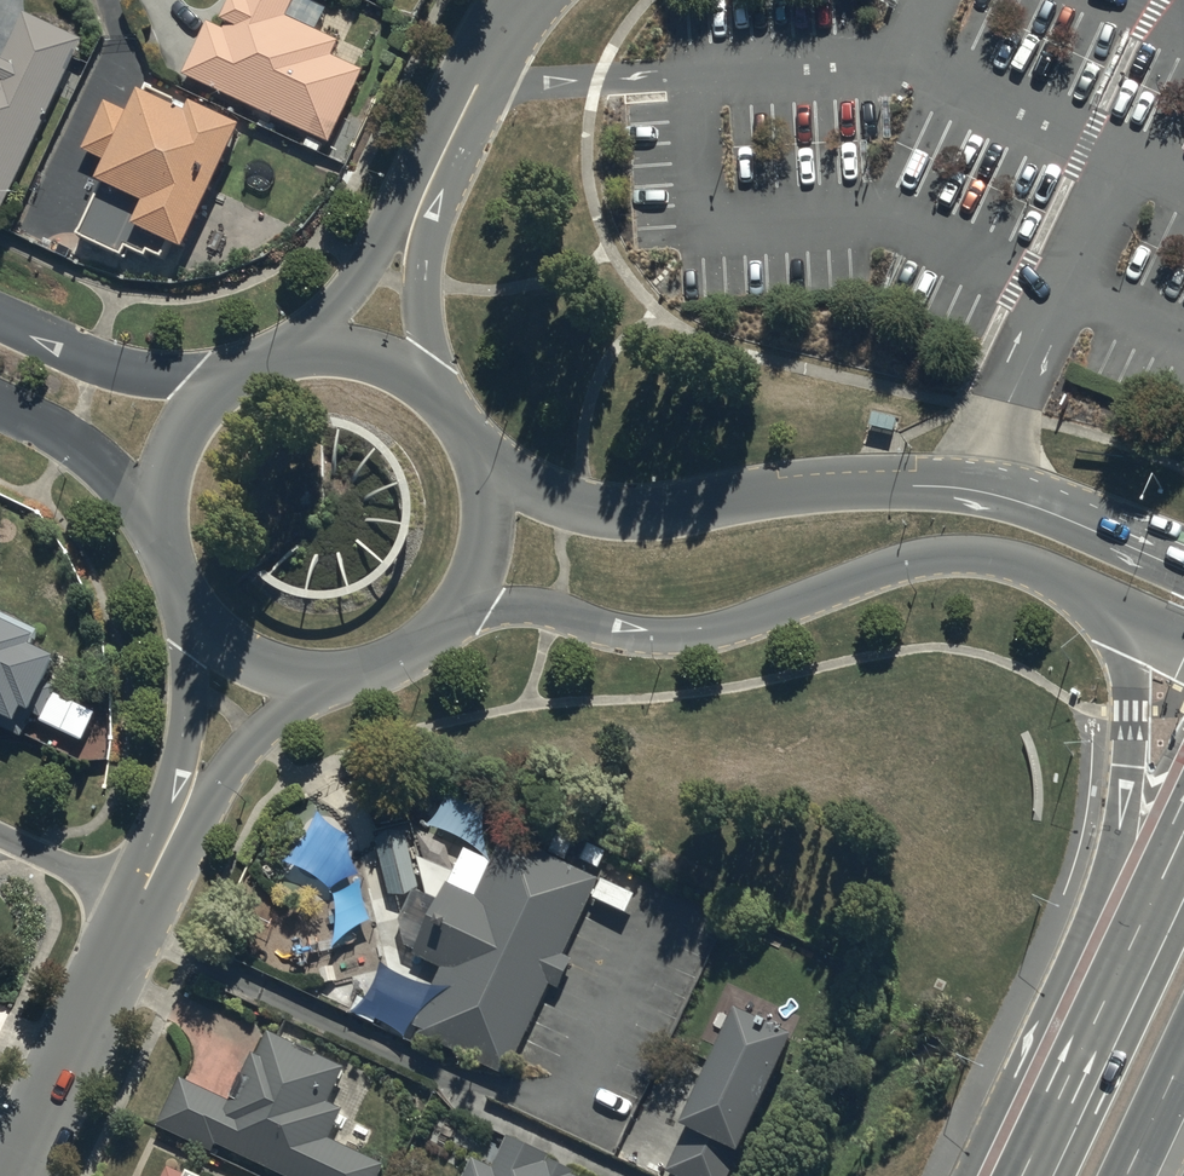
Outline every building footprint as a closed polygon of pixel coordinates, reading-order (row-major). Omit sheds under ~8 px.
[(208,23),(185,74),(253,107),(247,119),(265,127),(271,115),(330,144),(366,71),(334,55),(340,42),(288,17),(296,0),(233,0),(223,19),(230,22),(226,31),(208,23)] [(2,216),(82,39),(25,13),(3,60),(0,58),(0,215),(2,216)] [(188,249),(244,126),(195,103),(191,112),(176,105),(178,101),(149,88),(147,93),(143,92),(133,115),(107,103),(85,150),(111,161),(101,182),(106,184),(81,236),(124,256),(128,247),(148,256),(151,251),(164,257),(172,242),(188,249)] [(898,418),(873,413),(870,425),(895,430),(898,418)] [(0,615),(0,734),(41,753),(76,676),(36,657),(45,636),(0,615)] [(413,1023),(510,1063),(597,853),(500,813),(478,868),(443,854),(409,935),(444,949),(413,1023)] [(790,1029),(734,1004),(660,1166),(681,1175),(723,1175),(790,1029)] [(158,1121),(281,1175),(378,1175),(385,1160),(321,1132),(349,1070),(270,1034),(241,1099),(181,1072),(158,1121)] [(506,1133),(491,1167),(469,1157),(460,1175),(602,1175),(506,1133)] [(152,1175),(197,1175),(161,1158),(152,1175)]
